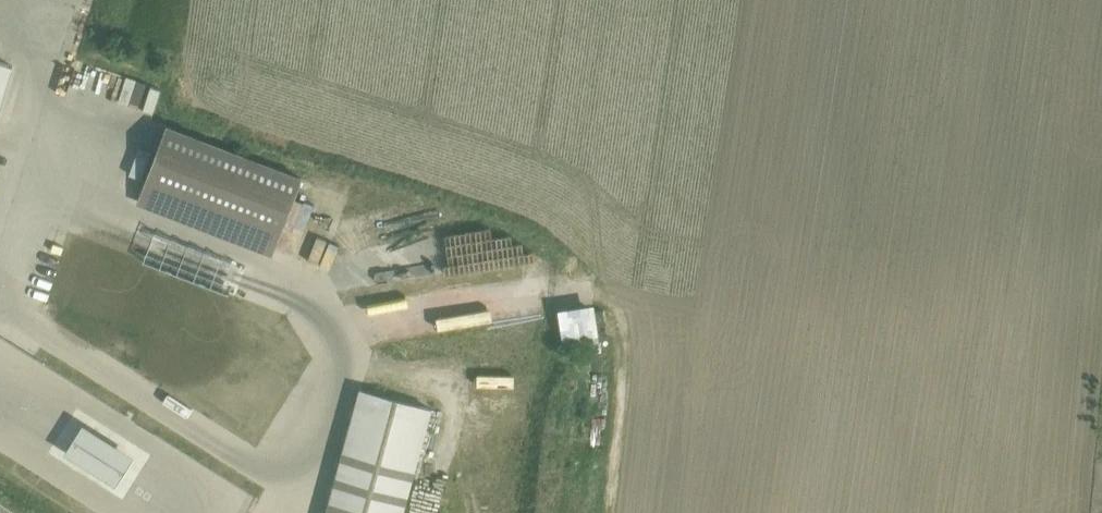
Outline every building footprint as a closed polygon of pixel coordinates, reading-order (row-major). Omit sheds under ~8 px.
[(8,62),(0,59),(0,86),(8,62)] [(303,169),(166,119),(136,199),(273,250),(303,169)] [(150,225),(139,254),(235,288),(245,259),(150,225)] [(339,512),(409,512),(442,400),(377,381),(339,512)] [(84,431),(66,460),(118,493),(137,463),(84,431)]
